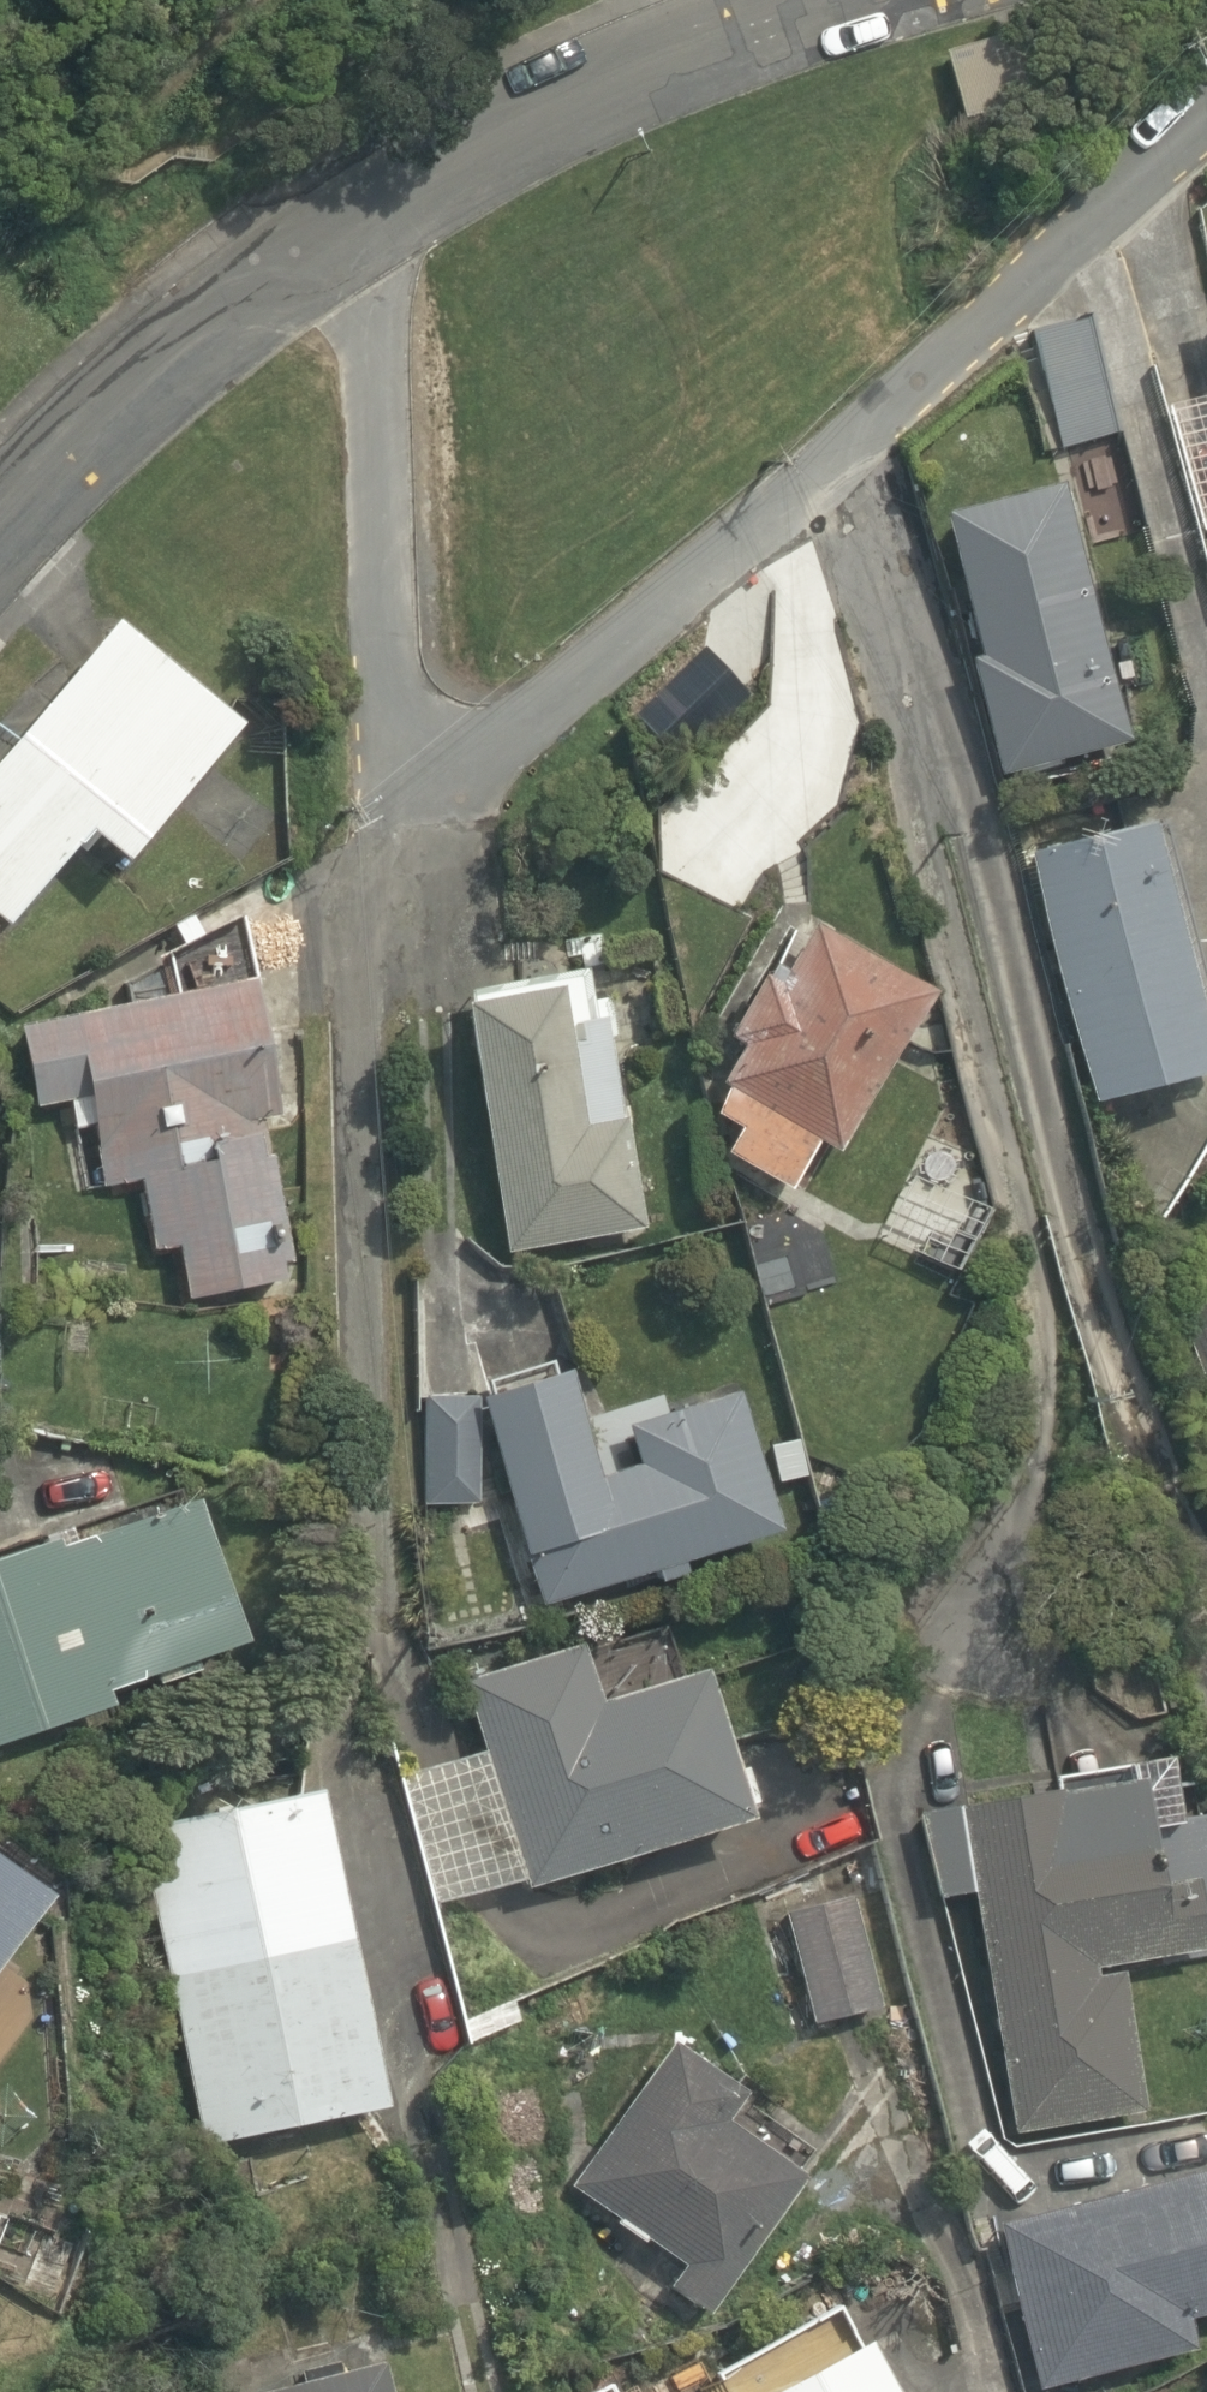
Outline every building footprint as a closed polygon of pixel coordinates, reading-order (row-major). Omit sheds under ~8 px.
[(1048,26),(947,52),(967,128),(1068,101),(1048,26)] [(1135,435),(1108,312),(1032,329),(1059,452),(1135,435)] [(1079,490),(954,525),(992,661),(975,666),(1009,789),(1151,750),(1079,490)] [(153,880),(273,739),(144,630),(0,799),(0,921),(36,952),(120,852),(153,880)] [(669,760),(750,690),(719,653),(638,723),(669,760)] [(1179,827),(1044,859),(1103,1108),(1206,1084),(1206,944),(1179,827)] [(808,931),(718,1111),(753,1129),(737,1160),(813,1198),(837,1150),(864,1163),(945,999),(808,931)] [(267,1127),(298,1122),(277,996),(30,1036),(44,1121),(75,1116),(79,1144),(96,1142),(106,1206),(153,1199),(163,1259),(194,1253),(202,1307),(294,1291),(267,1127)] [(596,1112),(579,997),(482,1011),(519,1264),(664,1243),(644,1105),(596,1112)] [(11,1103),(0,1093),(0,1116),(11,1103)] [(1206,1343),(1206,1304),(1196,1307),(1206,1343)] [(649,1475),(626,1482),(594,1374),(490,1404),(553,1615),(789,1546),(744,1394),(635,1426),(649,1475)] [(230,1519),(0,1580),(0,1754),(273,1681),(230,1519)] [(506,1743),(413,1766),(449,1912),(779,1830),(743,1685),(615,1716),(596,1639),(486,1666),(506,1743)] [(1155,2110),(1130,1976),(1206,1961),(1206,1807),(1200,1772),(926,1822),(942,1910),(980,1903),(1022,2135),(1155,2110)] [(185,1888),(165,1891),(212,2152),(408,2117),(351,1801),(175,1832),(185,1888)] [(58,1907),(0,1863),(0,1983),(58,1907)] [(890,2017),(863,1909),(794,1926),(820,2035),(890,2017)] [(668,2296),(715,2324),(812,2164),(750,2126),(770,2094),(686,2043),(584,2212),(683,2272),(668,2296)] [(1206,2329),(1206,2189),(1007,2235),(1044,2391),(1074,2391),(1194,2364),(1187,2333),(1206,2329)] [(714,2379),(721,2391),(919,2391),(873,2300),(714,2379)] [(402,2365),(285,2391),(408,2391),(402,2365)]
